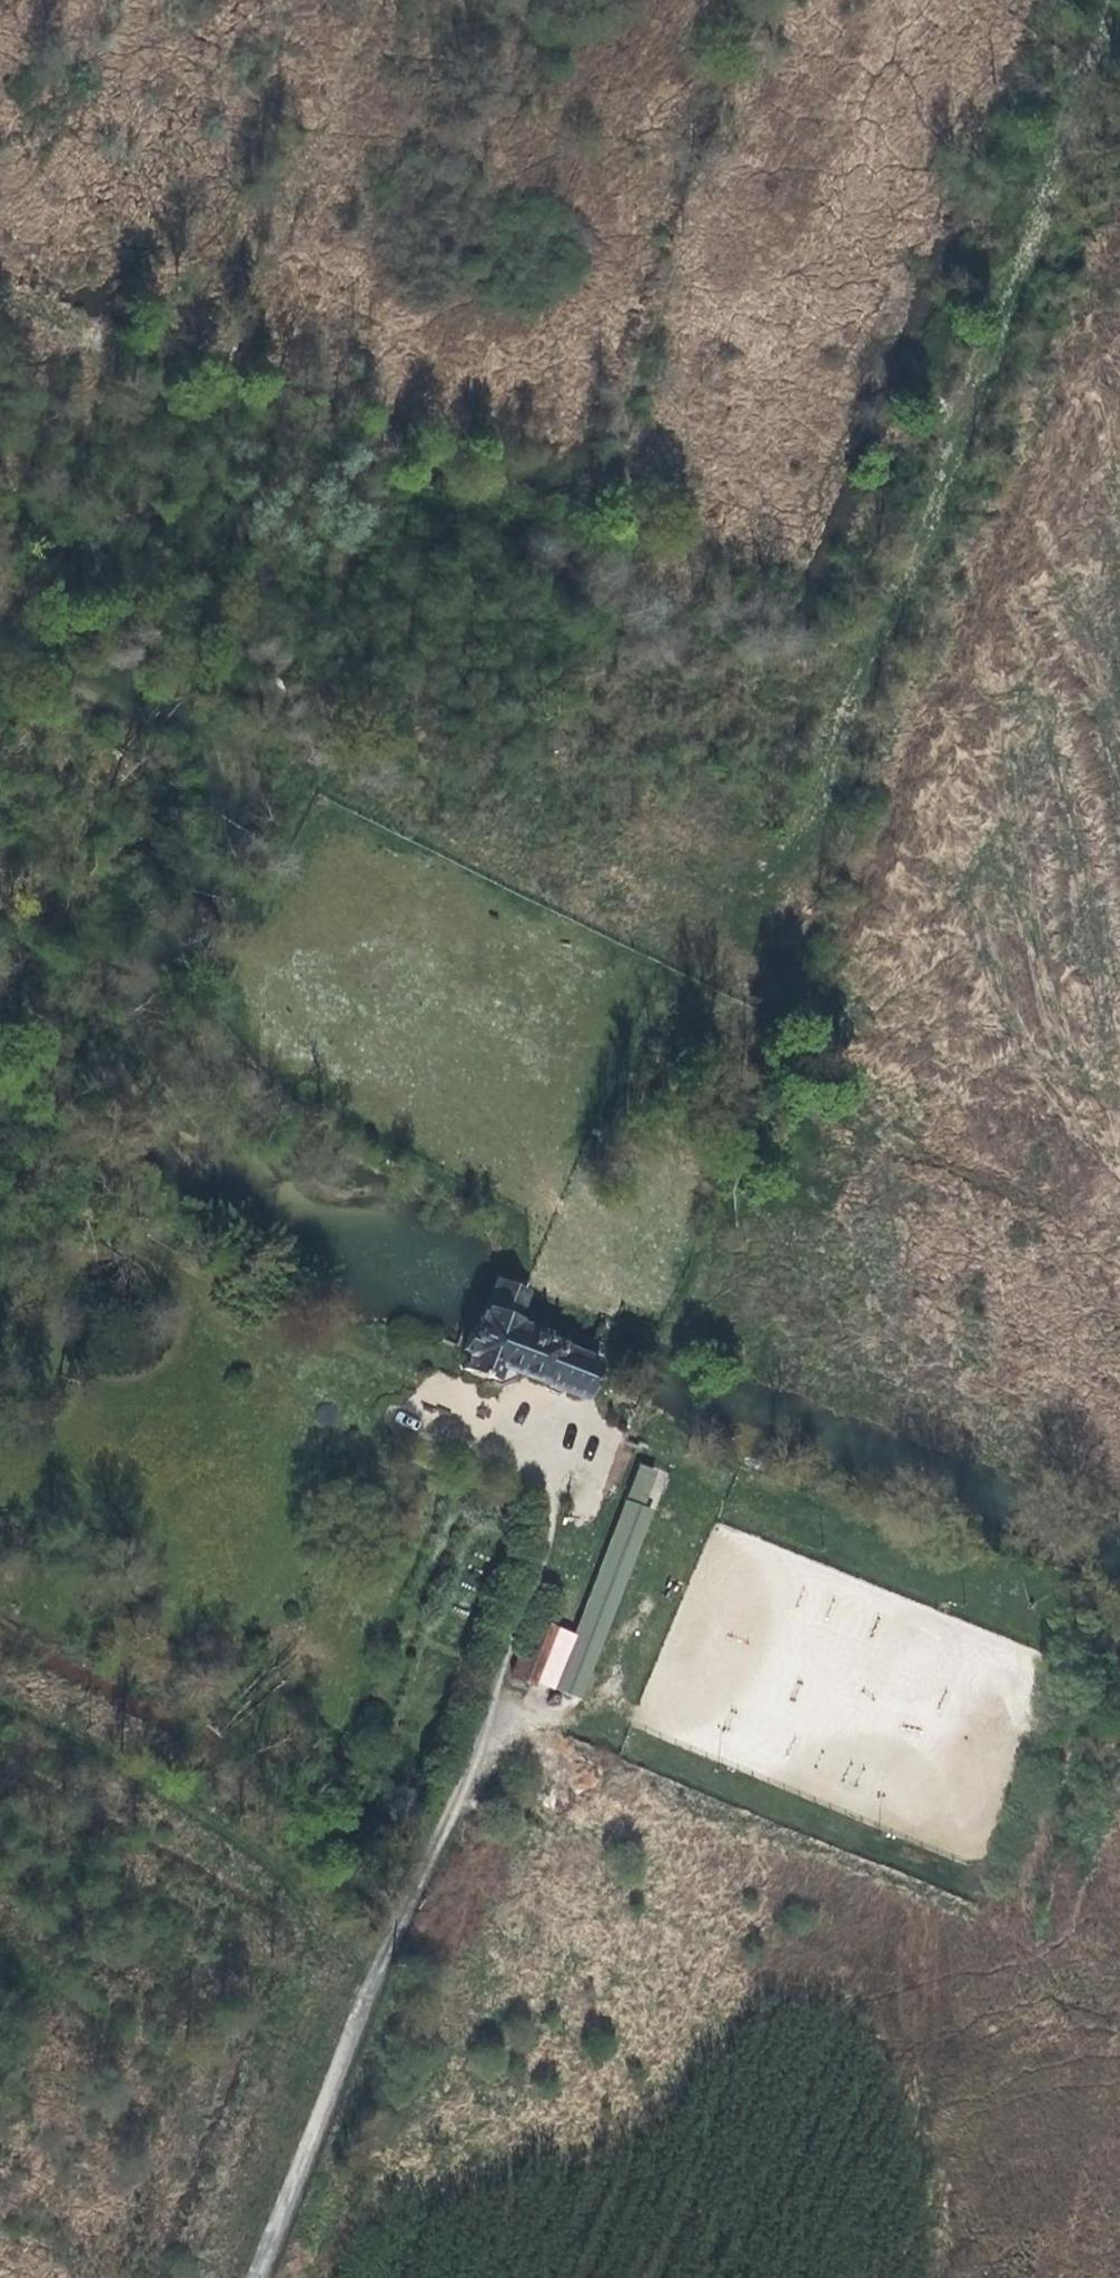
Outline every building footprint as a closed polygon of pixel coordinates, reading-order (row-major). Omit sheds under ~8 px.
[(516,1309),(524,1283),(494,1271),(485,1298),(481,1308),(474,1306),(463,1340),(467,1341),(463,1358),(492,1369),(497,1353),(579,1384),(593,1348),(539,1327),(541,1320),(516,1309)] [(608,1420),(628,1434),(637,1404),(616,1385),(618,1370),(609,1368),(598,1401),(608,1420)] [(626,1494),(654,1506),(668,1475),(641,1462),(626,1494)] [(511,1675),(587,1700),(650,1507),(623,1498),(579,1632),(548,1621),(536,1657),(519,1652),(511,1675)]
